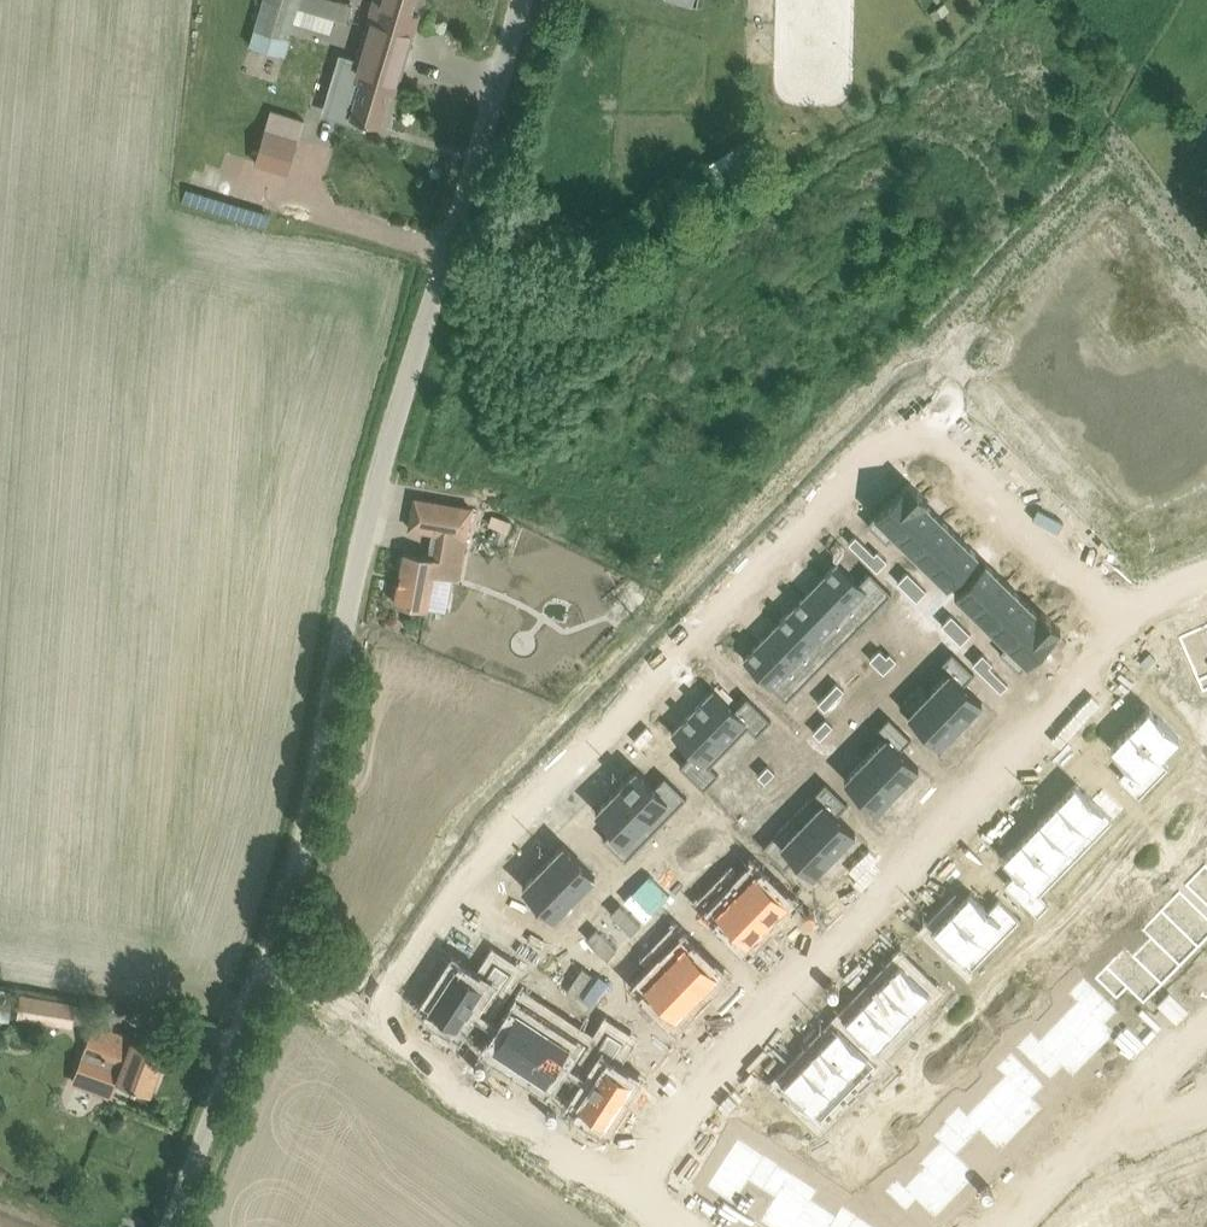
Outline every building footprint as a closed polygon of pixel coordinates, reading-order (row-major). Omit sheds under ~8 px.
[(281,0),(264,0),(250,45),(283,55),(298,5),(281,0)] [(367,26),(386,31),(389,24),(413,31),(419,14),(412,12),(415,0),(375,0),(367,26)] [(386,31),(367,26),(356,62),(344,59),(330,110),(355,117),(378,124),(389,90),(395,92),(413,31),(389,24),(386,31)] [(258,162),(286,170),(294,144),(266,135),(258,162)] [(186,170),(178,200),(203,207),(212,177),(186,170)] [(909,479),(867,521),(887,540),(895,532),(894,531),(924,500),(926,501),(929,498),(909,479)] [(410,527),(439,532),(466,537),(472,507),(415,497),(410,527)] [(924,500),(894,531),(895,532),(912,549),(942,517),(926,501),(924,500)] [(942,517),(912,549),(929,566),(960,534),(942,517)] [(859,529),(849,540),(858,549),(869,538),(859,529)] [(396,601),(427,607),(433,573),(459,577),(466,537),(439,532),(434,556),(406,551),(396,601)] [(960,534),(929,566),(948,584),(978,552),(960,534)] [(869,538),(858,549),(868,558),(878,548),(869,538)] [(878,548),(868,558),(877,568),(888,557),(878,548)] [(838,559),(814,584),(857,626),(892,590),(870,569),(859,580),(838,559)] [(985,559),(955,591),(973,609),(1004,577),(985,559)] [(909,567),(898,578),(908,588),(918,577),(909,567)] [(918,577),(908,588),(918,597),(928,586),(918,577)] [(1004,577),(973,609),(991,626),(1022,594),(1004,577)] [(814,584),(791,608),(834,649),(857,626),(814,584)] [(1022,594),(991,626),(1008,642),(1009,643),(1039,612),(1038,610),(1022,594)] [(544,607),(536,636),(561,643),(569,614),(544,607)] [(1008,642),(1000,650),(1019,669),(1061,627),(1041,607),(1038,610),(1039,612),(1009,643),(1008,642)] [(791,608),(768,632),(811,673),(834,649),(791,608)] [(953,610),(942,621),(952,631),(963,620),(953,610)] [(963,620),(952,631),(962,640),(972,629),(963,620)] [(1179,635),(1198,679),(1206,675),(1206,623),(1179,635)] [(768,632),(744,656),(765,677),(754,688),(776,709),(811,673),(768,632)] [(870,656),(877,663),(887,653),(880,646),(870,656)] [(949,669),(929,690),(961,720),(982,699),(964,681),(974,670),(952,649),(941,661),(949,669)] [(890,650),(887,653),(877,663),(884,670),(897,657),(890,650)] [(983,650),(973,661),(982,670),(993,659),(983,650)] [(993,659),(982,670),(992,679),(1002,669),(993,659)] [(1002,669),(992,679),(1001,688),(1012,678),(1002,669)] [(839,676),(827,689),(834,696),(846,683),(839,676)] [(714,687),(693,709),(725,739),(744,720),(756,733),(771,717),(747,694),(735,707),(714,687)] [(825,707),(835,697),(828,690),(818,700),(825,707)] [(901,702),(889,714),(911,735),(922,724),(940,742),(961,720),(929,690),(909,710),(901,702)] [(1150,704),(1128,726),(1160,757),(1161,756),(1194,722),(1181,692),(1159,714),(1150,704)] [(693,709),(672,730),(693,751),(680,763),(704,787),(719,771),(706,759),(725,739),(693,709)] [(886,734),(866,755),(898,786),(919,764),(901,746),(911,735),(889,714),(877,726),(886,734)] [(826,716),(813,729),(820,736),(833,723),(826,716)] [(1128,726),(1109,746),(1127,763),(1117,774),(1139,795),(1169,764),(1161,756),(1160,757),(1128,726)] [(788,753),(798,743),(791,736),(782,747),(788,753)] [(838,767),(826,779),(848,801),(858,790),(877,807),(898,786),(866,755),(846,775),(838,767)] [(637,767),(617,786),(657,825),(687,795),(665,774),(655,785),(637,767)] [(822,800),(802,820),(834,851),(856,829),(837,811),(848,801),(826,779),(814,792),(822,800)] [(1076,780),(1057,799),(1087,828),(1086,829),(1094,837),(1125,806),(1103,785),(1092,795),(1076,780)] [(617,786),(596,808),(614,826),(604,837),(626,858),(657,825),(617,786)] [(708,803),(715,810),(726,820),(735,810),(718,793),(708,803)] [(1188,811),(1195,818),(1206,805),(1206,804),(1200,798),(1188,811)] [(1057,799),(1039,818),(1069,847),(1070,846),(1086,829),(1087,828),(1057,799)] [(726,820),(715,810),(708,817),(719,827),(726,820)] [(1188,811),(1175,824),(1182,830),(1195,818),(1188,811)] [(1162,816),(1155,823),(1166,833),(1172,826),(1162,816)] [(1039,818),(1021,836),(1059,873),(1078,854),(1070,846),(1069,847),(1039,818)] [(774,832),(763,844),(784,866),(795,855),(813,873),(834,851),(802,820),(783,840),(774,832)] [(1021,836),(1002,856),(1015,869),(1004,881),(1038,914),(1050,901),(1041,892),(1059,873),(1021,836)] [(564,842),(544,862),(576,892),(594,874),(602,882),(614,870),(592,849),(582,860),(564,842)] [(1169,842),(1157,855),(1164,861),(1176,849),(1169,842)] [(754,870),(736,889),(768,920),(787,900),(769,882),(779,871),(757,850),(746,862),(754,870)] [(544,862),(523,883),(541,901),(531,912),(553,933),(565,921),(557,913),(576,892),(544,862)] [(1123,863),(1110,876),(1117,883),(1130,870),(1123,863)] [(1144,867),(1132,880),(1139,887),(1151,874),(1144,867)] [(1194,891),(1206,904),(1206,878),(1194,891)] [(1132,880),(1119,893),(1126,900),(1139,887),(1132,880)] [(1100,887),(1087,901),(1094,907),(1102,899),(1107,894),(1100,887)] [(970,888),(951,908),(991,947),(1021,917),(999,895),(989,906),(970,888)] [(710,899),(698,911),(720,932),(730,922),(749,939),(768,920),(736,889),(718,907),(710,899)] [(1169,917),(1199,945),(1206,937),(1206,915),(1188,897),(1169,917)] [(1094,907),(1090,912),(1097,919),(1109,906),(1102,899),(1094,907)] [(951,908),(932,928),(950,946),(940,956),(962,977),(991,947),(951,908)] [(1169,917),(1151,935),(1181,964),(1199,945),(1169,917)] [(687,922),(657,953),(665,962),(666,961),(698,992),(717,972),(699,954),(709,943),(687,922)] [(1056,924),(1049,931),(1060,942),(1067,935),(1056,924)] [(529,932),(521,945),(529,950),(537,938),(529,932)] [(1151,935),(1133,954),(1163,983),(1181,964),(1151,935)] [(1107,964),(1095,976),(1117,997),(1127,987),(1144,1002),(1163,983),(1133,954),(1115,972),(1107,964)] [(456,965),(431,1004),(458,1022),(473,999),(486,1007),(511,968),(495,958),(480,981),(456,965)] [(901,960),(882,979),(911,1008),(929,990),(937,998),(949,986),(927,965),(917,976),(901,960)] [(588,961),(581,968),(592,978),(598,972),(588,961)] [(665,962),(631,996),(653,1017),(666,1003),(676,1013),(698,992),(666,961),(665,962)] [(1081,1003),(1062,1022),(1094,1053),(1115,1032),(1095,1012),(1107,998),(1083,976),(1068,991),(1081,1003)] [(882,979),(863,998),(893,1027),(911,1008),(882,979)] [(507,1023),(493,1044),(518,1061),(549,1014),(511,989),(494,1015),(507,1023)] [(21,994),(17,1018),(73,1027),(74,1021),(76,1004),(21,994)] [(863,998),(844,1018),(874,1047),(893,1027),(863,998)] [(618,1004),(610,1016),(618,1022),(626,1009),(618,1004)] [(549,1014),(518,1061),(543,1078),(557,1056),(570,1065),(587,1039),(549,1014)] [(1031,1029),(1016,1044),(1040,1068),(1052,1055),(1073,1075),(1094,1053),(1062,1022),(1044,1042),(1031,1029)] [(95,1023),(73,1080),(112,1095),(119,1079),(151,1091),(166,1050),(113,1030),(95,1023)] [(839,1024),(820,1043),(849,1072),(868,1052),(839,1024)] [(596,1074),(579,1101),(607,1119),(632,1080),(607,1064),(624,1038),(608,1028),(583,1066),(596,1074)] [(820,1043),(801,1062),(831,1091),(849,1072),(820,1043)] [(936,1044),(923,1057),(931,1063),(943,1051),(936,1044)] [(1009,1077),(990,1097),(1022,1128),(1042,1106),(1022,1086),(1034,1073),(1010,1050),(996,1065),(1009,1077)] [(923,1057),(911,1070),(918,1076),(931,1063),(923,1057)] [(801,1062),(782,1081),(798,1097),(788,1108),(810,1129),(822,1117),(813,1109),(831,1091),(801,1062)] [(892,1089),(880,1102),(887,1109),(899,1096),(892,1089)] [(958,1104),(943,1119),(945,1121),(967,1142),(980,1129),(1001,1150),(1022,1128),(990,1097),(971,1116),(958,1104)] [(880,1102),(867,1115),(874,1121),(887,1109),(880,1102)] [(944,1143),(925,1164),(956,1195),(977,1173),(957,1153),(967,1142),(945,1121),(934,1133),(944,1143)] [(732,1145),(706,1184),(734,1202),(749,1179),(762,1187),(778,1162),(764,1152),(758,1162),(732,1145)] [(759,1218),(772,1226),(792,1226),(811,1197),(786,1181),(792,1171),(778,1162),(762,1187),(774,1195),(759,1218)] [(896,1176),(884,1188),(906,1210),(917,1199),(935,1216),(956,1195),(925,1164),(905,1184),(896,1176)] [(1179,1176),(1196,1214),(1206,1209),(1206,1171),(1204,1165),(1179,1176)] [(1147,1190),(1163,1226),(1166,1226),(1188,1217),(1172,1179),(1147,1190)] [(1123,1201),(1134,1226),(1163,1226),(1147,1190),(1123,1201)] [(792,1226),(848,1226),(857,1213),(842,1204),(836,1213),(811,1197),(792,1226)] [(1123,1201),(1098,1212),(1104,1226),(1134,1226),(1123,1201)] [(871,1222),(857,1213),(848,1226),(868,1226),(871,1222)]
